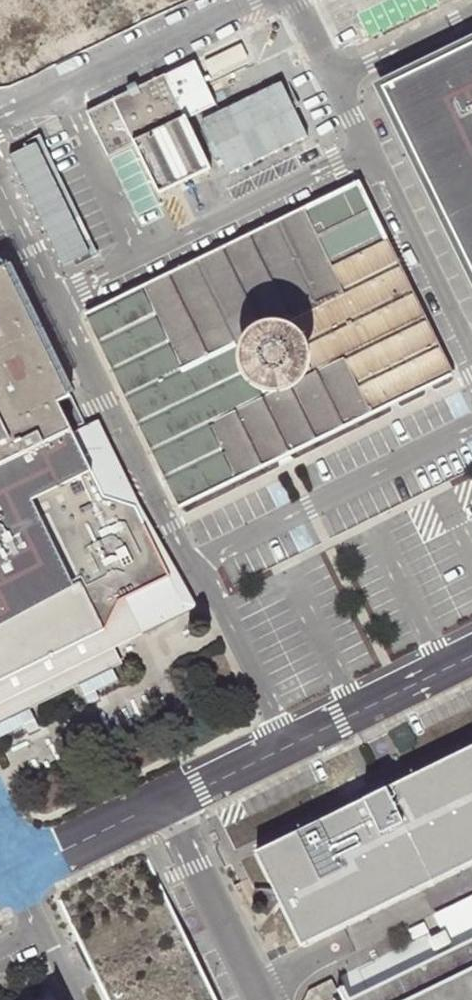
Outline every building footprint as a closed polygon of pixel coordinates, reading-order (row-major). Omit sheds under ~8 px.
[(179,104),(166,76),(87,114),(109,157),(134,144),(159,194),(326,112),(281,20),(255,34),(268,60),(179,104)] [(225,51),(232,67),(251,58),(245,43),(225,51)] [(385,91),(471,270),(471,48),(385,91)] [(119,253),(56,123),(7,148),(70,277),(119,253)] [(226,172),(224,172),(223,172),(221,173),(219,174),(217,176),(217,179),(217,181),(218,184),(220,185),(224,187),(227,186),(229,185),(231,184),(232,181),(232,179),(232,176),(230,174),(229,173),(226,172)] [(452,372),(359,183),(85,315),(177,505),(452,372)] [(62,408),(75,402),(10,269),(0,274),(0,686),(75,652),(110,635),(123,607),(162,588),(168,600),(179,594),(139,511),(107,501),(76,437),(75,435),(62,408)] [(62,408),(75,435),(88,428),(75,402),(62,408)] [(200,611),(142,509),(102,425),(76,437),(107,501),(139,511),(179,594),(168,600),(162,588),(123,607),(110,635),(75,652),(78,661),(81,670),(200,611)] [(255,852),(300,947),(471,862),(471,746),(255,852)] [(139,857),(66,886),(121,999),(212,999),(139,857)] [(338,976),(347,994),(350,999),(471,999),(471,911),(338,976)]
